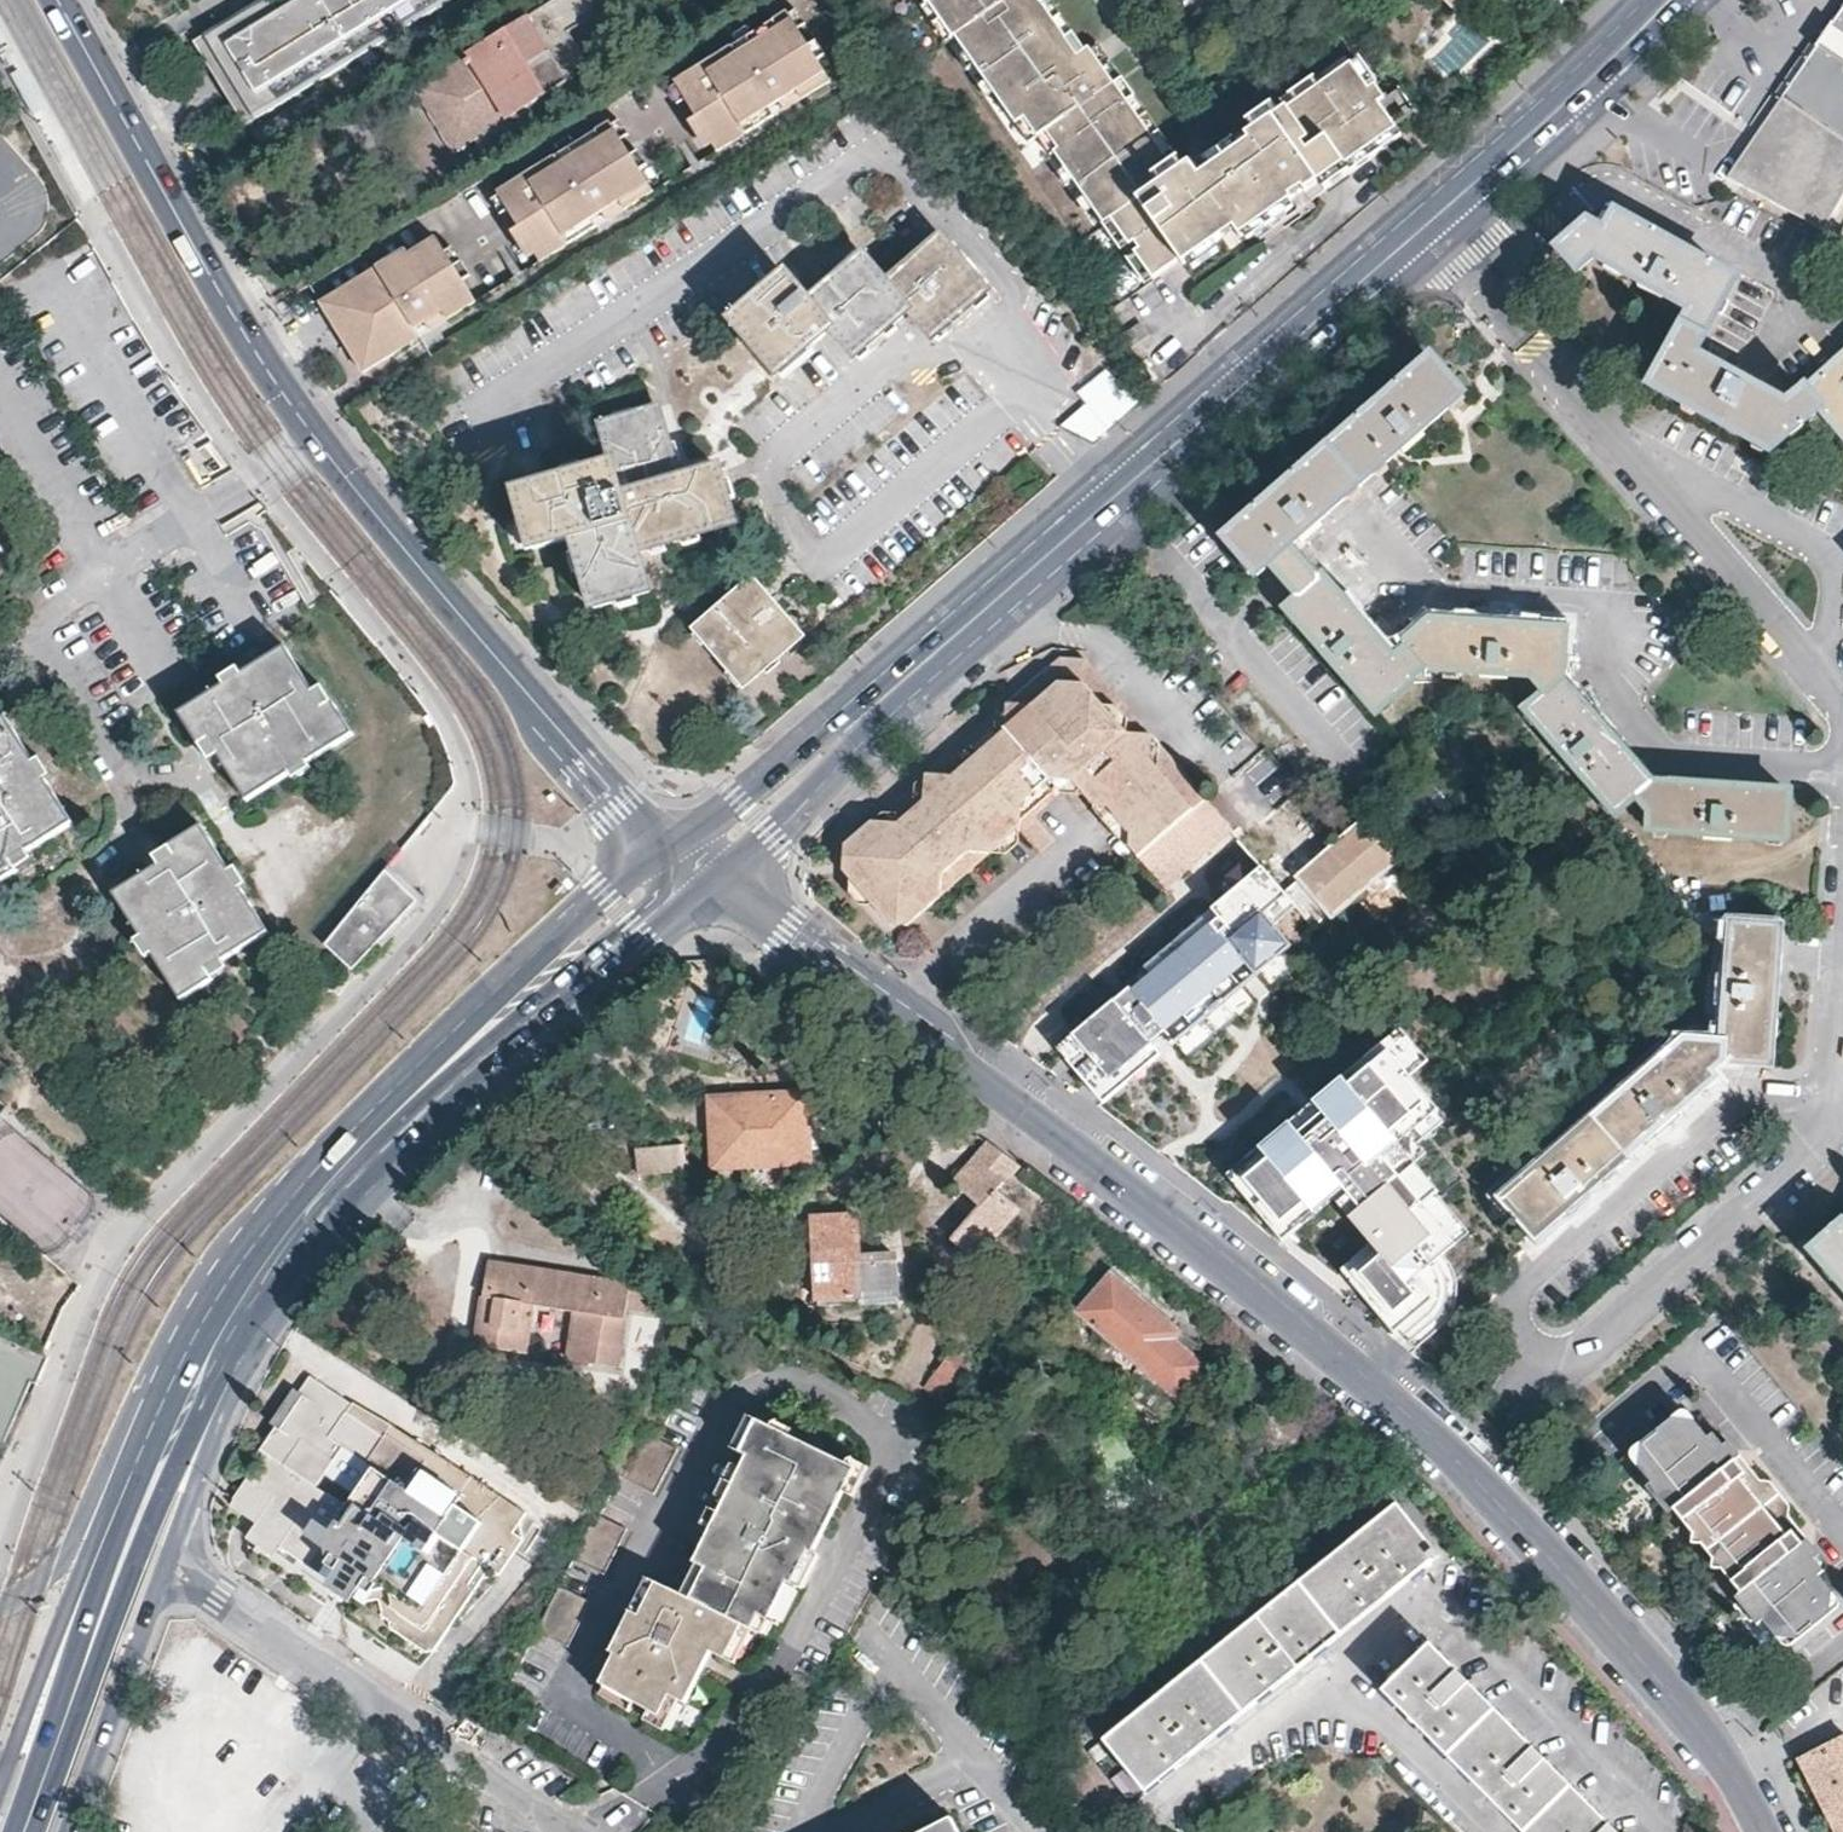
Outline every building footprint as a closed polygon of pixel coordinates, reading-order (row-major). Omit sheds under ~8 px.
[(452,0),(265,0),(196,42),(210,65),(233,101),(248,124),(452,0)] [(568,83),(547,47),(570,33),(592,19),(596,5),(593,0),(555,0),(435,75),(465,124),(496,104),(508,121),(568,83)] [(936,18),(945,11),(940,0),(939,0),(927,6),(936,18)] [(1089,50),(1085,52),(1048,0),(940,0),(945,11),(936,18),(952,41),(957,39),(980,73),(1017,124),(1026,118),(1039,137),(1052,156),(1056,153),(1105,222),(1113,217),(1183,168),(1121,79),(1112,84),(1089,50)] [(1192,14),(1200,0),(1180,0),(1192,14)] [(1454,11),(1465,0),(1444,0),(1454,11)] [(1781,98),(1842,137),(1842,5),(1781,98)] [(719,153),(776,118),(771,110),(782,104),(787,112),(833,84),(820,63),(811,49),(800,32),(792,18),(790,15),(754,36),(739,45),(676,83),(678,85),(687,101),(702,125),(711,140),(719,153)] [(547,47),(568,83),(591,69),(570,33),(547,47)] [(1098,44),(1089,50),(1112,84),(1121,79),(1103,52),(1098,44)] [(1187,164),(1183,168),(1113,217),(1131,242),(1135,241),(1140,248),(1137,250),(1154,275),(1180,258),(1183,263),(1188,260),(1213,242),(1234,228),(1242,238),(1252,231),(1267,221),(1282,210),(1305,194),(1312,202),(1401,140),(1378,107),(1367,91),(1352,69),(1349,65),(1318,86),(1286,109),(1271,120),(1251,134),(1244,138),(1246,143),(1235,151),(1222,161),(1209,170),(1198,178),(1187,164)] [(1286,109),(1318,86),(1311,79),(1280,100),(1286,109)] [(1781,98),(1733,174),(1820,229),(1842,192),(1842,137),(1781,98)] [(1271,120),(1286,109),(1280,100),(1264,110),(1271,120)] [(771,110),(776,118),(787,112),(782,104),(771,110)] [(1245,125),(1251,134),(1271,120),(1264,110),(1245,125)] [(1030,143),(1039,137),(1026,118),(1017,124),(1030,143)] [(601,213),(608,221),(653,194),(641,173),(632,159),(622,141),(612,126),(611,123),(576,145),(561,153),(499,191),(501,194),(510,209),(524,233),(533,248),(541,262),(598,227),(593,220),(601,213)] [(1216,153),(1222,161),(1235,151),(1230,144),(1216,153)] [(1204,163),(1209,170),(1222,161),(1216,153),(1204,163)] [(598,227),(608,221),(601,213),(593,220),(598,227)] [(1822,408),(1842,433),(1842,355),(1786,405),(1756,388),(1758,384),(1733,370),(1730,373),(1697,355),(1704,337),(1735,280),(1615,214),(1605,232),(1589,222),(1560,247),(1581,269),(1596,257),(1639,282),(1640,287),(1661,299),(1664,296),(1691,312),(1672,344),(1651,384),(1738,432),(1771,451),(1822,408)] [(424,321),(430,329),(475,302),(462,281),(444,253),(435,238),(408,255),(404,250),(320,301),(363,371),(419,336),(414,328),(424,321)] [(966,300),(981,285),(941,238),(886,283),(863,256),(807,302),(794,288),(784,276),(733,319),(778,374),(822,338),(831,331),(853,356),(910,312),(932,338),(940,331),(934,323),(944,314),(952,323),(972,306),(966,300)] [(1108,279),(1126,293),(1140,274),(1122,260),(1108,279)] [(988,293),(981,285),(966,300),(972,306),(988,293)] [(934,323),(940,331),(952,323),(944,314),(934,323)] [(419,336),(430,329),(424,321),(414,328),(419,336)] [(1635,796),(1638,796),(1655,781),(1650,777),(1607,728),(1566,680),(1563,676),(1565,647),(1566,630),(1430,620),(1405,641),(1409,646),(1396,658),(1323,577),(1320,580),(1293,551),(1291,547),(1301,538),(1304,541),(1324,524),(1322,521),(1342,502),(1400,450),(1403,453),(1424,434),(1422,431),(1463,394),(1432,359),(1354,427),(1228,539),(1259,575),(1272,565),(1301,597),(1288,608),(1319,643),(1326,652),(1322,655),(1340,675),(1344,674),(1380,714),(1416,683),(1414,679),(1426,669),(1429,671),(1482,674),(1481,679),(1508,681),(1510,677),(1535,678),(1548,694),(1528,711),(1563,749),(1560,752),(1578,774),(1581,772),(1616,812),(1635,796)] [(1089,444),(1136,401),(1102,365),(1075,390),(1084,400),(1064,418),(1089,444)] [(660,529),(666,545),(736,524),(719,467),(680,480),(670,483),(665,464),(674,462),(658,411),(601,429),(611,465),(517,493),(533,550),(574,539),(596,610),(651,593),(639,554),(650,550),(646,532),(660,529)] [(670,483),(680,480),(674,462),(665,464),(670,483)] [(650,550),(666,545),(660,529),(646,532),(650,550)] [(802,639),(782,615),(781,614),(754,583),(701,631),(747,687),(802,639)] [(275,781),(350,734),(331,703),(322,708),(284,649),(179,713),(197,744),(208,738),(246,799),(275,781)] [(903,918),(909,928),(972,872),(973,872),(1000,849),(1020,831),(1037,815),(1026,804),(994,766),(1001,760),(1077,692),(1102,673),(1091,659),(1065,657),(970,741),(971,749),(962,755),(958,751),(847,848),(846,874),(881,914),(903,918)] [(1037,815),(1063,792),(1044,769),(1125,699),(1102,673),(1077,692),(1001,760),(994,766),(1026,804),(1037,815)] [(1099,807),(1168,748),(1164,742),(1125,699),(1044,769),(1063,792),(1076,782),(1099,807)] [(5,717),(0,720),(0,879),(15,870),(9,859),(71,821),(5,717)] [(962,748),(958,751),(962,755),(971,749),(970,741),(962,748)] [(1191,774),(1168,748),(1099,807),(1123,834),(1191,774)] [(1156,851),(1188,822),(1213,799),(1191,774),(1123,834),(1146,861),(1156,851)] [(1655,781),(1638,796),(1653,811),(1652,829),(1705,834),(1704,838),(1732,841),(1734,836),(1787,840),(1791,792),(1655,781)] [(1213,799),(1188,822),(1213,849),(1239,828),(1213,799)] [(1059,841),(1037,815),(1020,831),(1042,855),(1059,841)] [(1334,851),(1366,889),(1403,857),(1370,819),(1349,837),(1346,836),(1334,848),(1335,850),(1334,851)] [(1213,849),(1188,822),(1156,851),(1146,861),(1169,886),(1213,849)] [(266,933),(201,827),(170,846),(176,856),(147,873),(114,893),(180,998),(211,980),(205,970),(266,933)] [(1362,892),(1366,889),(1334,851),(1286,891),(1316,926),(1336,908),(1342,915),(1364,897),(1362,892)] [(387,865),(383,871),(412,894),(422,893),(387,865)] [(383,871),(323,946),(335,955),(353,969),(376,939),(412,894),(383,871)] [(1205,1022),(1316,926),(1286,891),(1249,925),(1204,963),(1128,1027),(1083,1063),(1116,1097),(1205,1022)] [(422,893),(412,894),(376,939),(382,944),(422,893)] [(893,927),(909,928),(903,918),(881,914),(893,927)] [(1587,1192),(1656,1132),(1659,1136),(1680,1117),(1677,1114),(1716,1079),(1711,1072),(1721,1062),(1723,1065),(1772,1067),(1782,927),(1733,923),(1728,978),(1725,978),(1724,1006),(1726,1007),(1724,1043),(1685,1041),(1506,1198),(1538,1234),(1565,1211),(1569,1215),(1590,1196),(1587,1192)] [(1395,1056),(1234,1185),(1292,1256),(1338,1219),(1374,1261),(1348,1283),(1354,1290),(1402,1341),(1417,1357),(1476,1306),(1446,1274),(1479,1247),(1430,1192),(1446,1177),(1419,1147),(1449,1118),(1395,1056)] [(810,1164),(807,1092),(710,1097),(714,1168),(743,1167),(744,1190),(784,1189),(783,1165),(810,1164)] [(1280,1107),(1288,1121),(1311,1108),(1303,1094),(1280,1107)] [(638,1172),(685,1166),(683,1142),(682,1142),(634,1148),(638,1172)] [(1018,1165),(986,1142),(954,1180),(953,1182),(976,1200),(968,1209),(972,1212),(950,1238),(974,1259),(1018,1207),(998,1190),(1018,1165)] [(0,1201),(0,1208),(55,1252),(97,1199),(39,1153),(0,1201)] [(816,1298),(867,1296),(894,1296),(893,1255),(864,1255),(857,1256),(854,1213),(813,1215),(816,1298)] [(1812,1253),(1842,1288),(1842,1225),(1812,1253)] [(617,1367),(630,1284),(488,1263),(476,1346),(524,1353),(531,1306),(577,1312),(570,1359),(617,1367)] [(1178,1332),(1109,1273),(1075,1311),(1175,1397),(1203,1365),(1173,1338),(1178,1332)] [(969,1364),(954,1352),(927,1387),(943,1399),(969,1364)] [(473,1592),(497,1556),(508,1540),(392,1460),(338,1428),(336,1430),(303,1408),(300,1406),(296,1406),(292,1407),(289,1410),(283,1419),(278,1416),(256,1447),(261,1450),(244,1475),(249,1478),(214,1531),(239,1549),(233,1558),(261,1576),(264,1573),(312,1605),(322,1592),(345,1608),(336,1622),(346,1628),(350,1625),(362,1624),(365,1635),(365,1641),(377,1650),(375,1653),(410,1677),(412,1673),(418,1676),(473,1592)] [(1679,1410),(1667,1419),(1677,1431),(1688,1422),(1679,1410)] [(1707,1555),(1779,1496),(1766,1479),(1758,1479),(1750,1470),(1740,1471),(1731,1460),(1736,1455),(1726,1442),(1720,1447),(1714,1452),(1703,1439),(1688,1422),(1677,1431),(1667,1419),(1637,1446),(1646,1458),(1635,1467),(1649,1486),(1643,1491),(1667,1519),(1673,1515),(1685,1527),(1692,1521),(1701,1531),(1702,1532),(1695,1540),(1707,1555)] [(1710,1434),(1703,1439),(1714,1452),(1720,1447),(1710,1434)] [(751,1633),(761,1638),(780,1598),(784,1600),(800,1567),(804,1567),(835,1506),(846,1484),(836,1479),(781,1452),(762,1442),(748,1435),(732,1468),(737,1471),(685,1577),(689,1579),(696,1583),(681,1615),(673,1611),(645,1597),(628,1633),(618,1628),(598,1670),(602,1673),(588,1702),(640,1728),(649,1732),(660,1711),(670,1716),(675,1719),(695,1682),(688,1678),(695,1663),(702,1666),(727,1679),(744,1645),(751,1633)] [(765,1436),(762,1442),(781,1452),(784,1444),(765,1436)] [(1624,1455),(1635,1467),(1646,1458),(1637,1446),(1624,1455)] [(645,1458),(633,1452),(610,1496),(641,1513),(666,1468),(645,1458)] [(1750,1470),(1736,1455),(1731,1460),(1740,1471),(1750,1470)] [(840,1472),(836,1479),(846,1484),(835,1506),(843,1510),(857,1481),(840,1472)] [(1788,1506),(1779,1496),(1707,1555),(1723,1574),(1729,1568),(1740,1579),(1732,1585),(1740,1594),(1735,1599),(1757,1625),(1763,1621),(1777,1637),(1787,1628),(1798,1639),(1831,1612),(1821,1600),(1831,1592),(1817,1576),(1805,1562),(1812,1557),(1818,1553),(1806,1539),(1801,1544),(1791,1533),(1797,1528),(1789,1518),(1787,1515),(1788,1506)] [(1336,1638),(1439,1555),(1395,1501),(1379,1515),(1101,1737),(1145,1792),(1336,1638)] [(1685,1527),(1695,1540),(1702,1532),(1701,1531),(1692,1521),(1685,1527)] [(1806,1539),(1797,1528),(1791,1533),(1801,1544),(1806,1539)] [(593,1593),(616,1549),(590,1534),(586,1533),(562,1576),(593,1593)] [(508,1562),(497,1556),(473,1592),(482,1599),(508,1562)] [(1823,1570),(1812,1557),(1805,1562),(1817,1576),(1823,1570)] [(257,1582),(261,1576),(233,1558),(230,1563),(257,1582)] [(1723,1574),(1732,1585),(1740,1579),(1729,1568),(1723,1574)] [(1841,1604),(1831,1592),(1821,1600),(1831,1612),(1841,1604)] [(780,1598),(761,1638),(770,1642),(789,1602),(784,1600),(780,1598)] [(554,1666),(578,1621),(546,1604),(522,1649),(554,1666)] [(1786,1648),(1798,1639),(1787,1628),(1777,1637),(1786,1648)] [(754,1650),(761,1638),(751,1633),(744,1645),(754,1650)] [(1428,1643),(1381,1692),(1469,1779),(1520,1831),(1615,1831),(1428,1643)] [(695,1682),(702,1666),(695,1663),(688,1678),(695,1682)] [(656,1743),(670,1716),(660,1711),(649,1732),(646,1738),(656,1743)] [(646,1738),(649,1732),(640,1728),(637,1734),(646,1738)] [(1797,1756),(1826,1815),(1835,1831),(1842,1831),(1842,1732),(1797,1756)] [(950,1818),(923,1831),(957,1831),(950,1818)]
